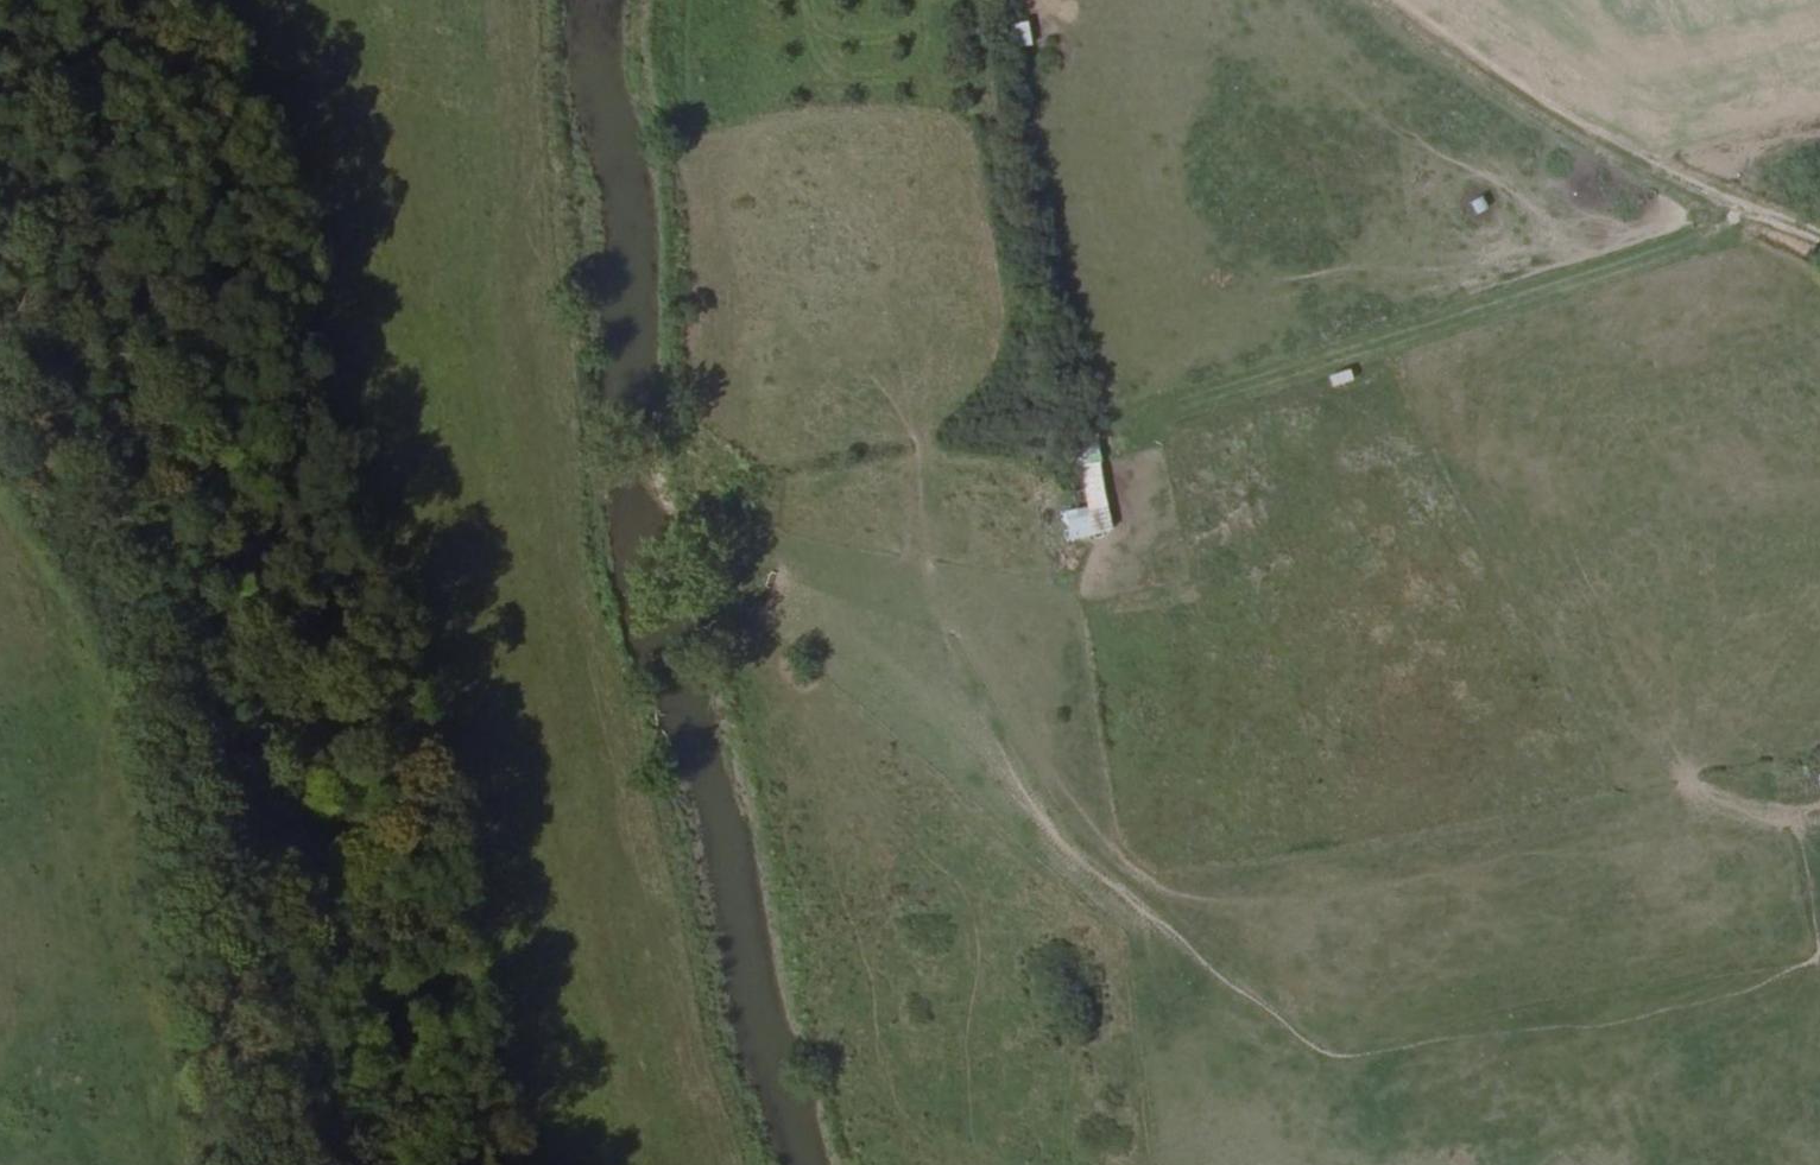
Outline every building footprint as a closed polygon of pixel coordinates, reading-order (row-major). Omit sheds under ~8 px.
[(1021,22),(1005,26),(1010,49),(1026,46),(1021,22)] [(1071,508),(1061,510),(1065,540),(1105,535),(1095,446),(1064,450),(1071,508)]
